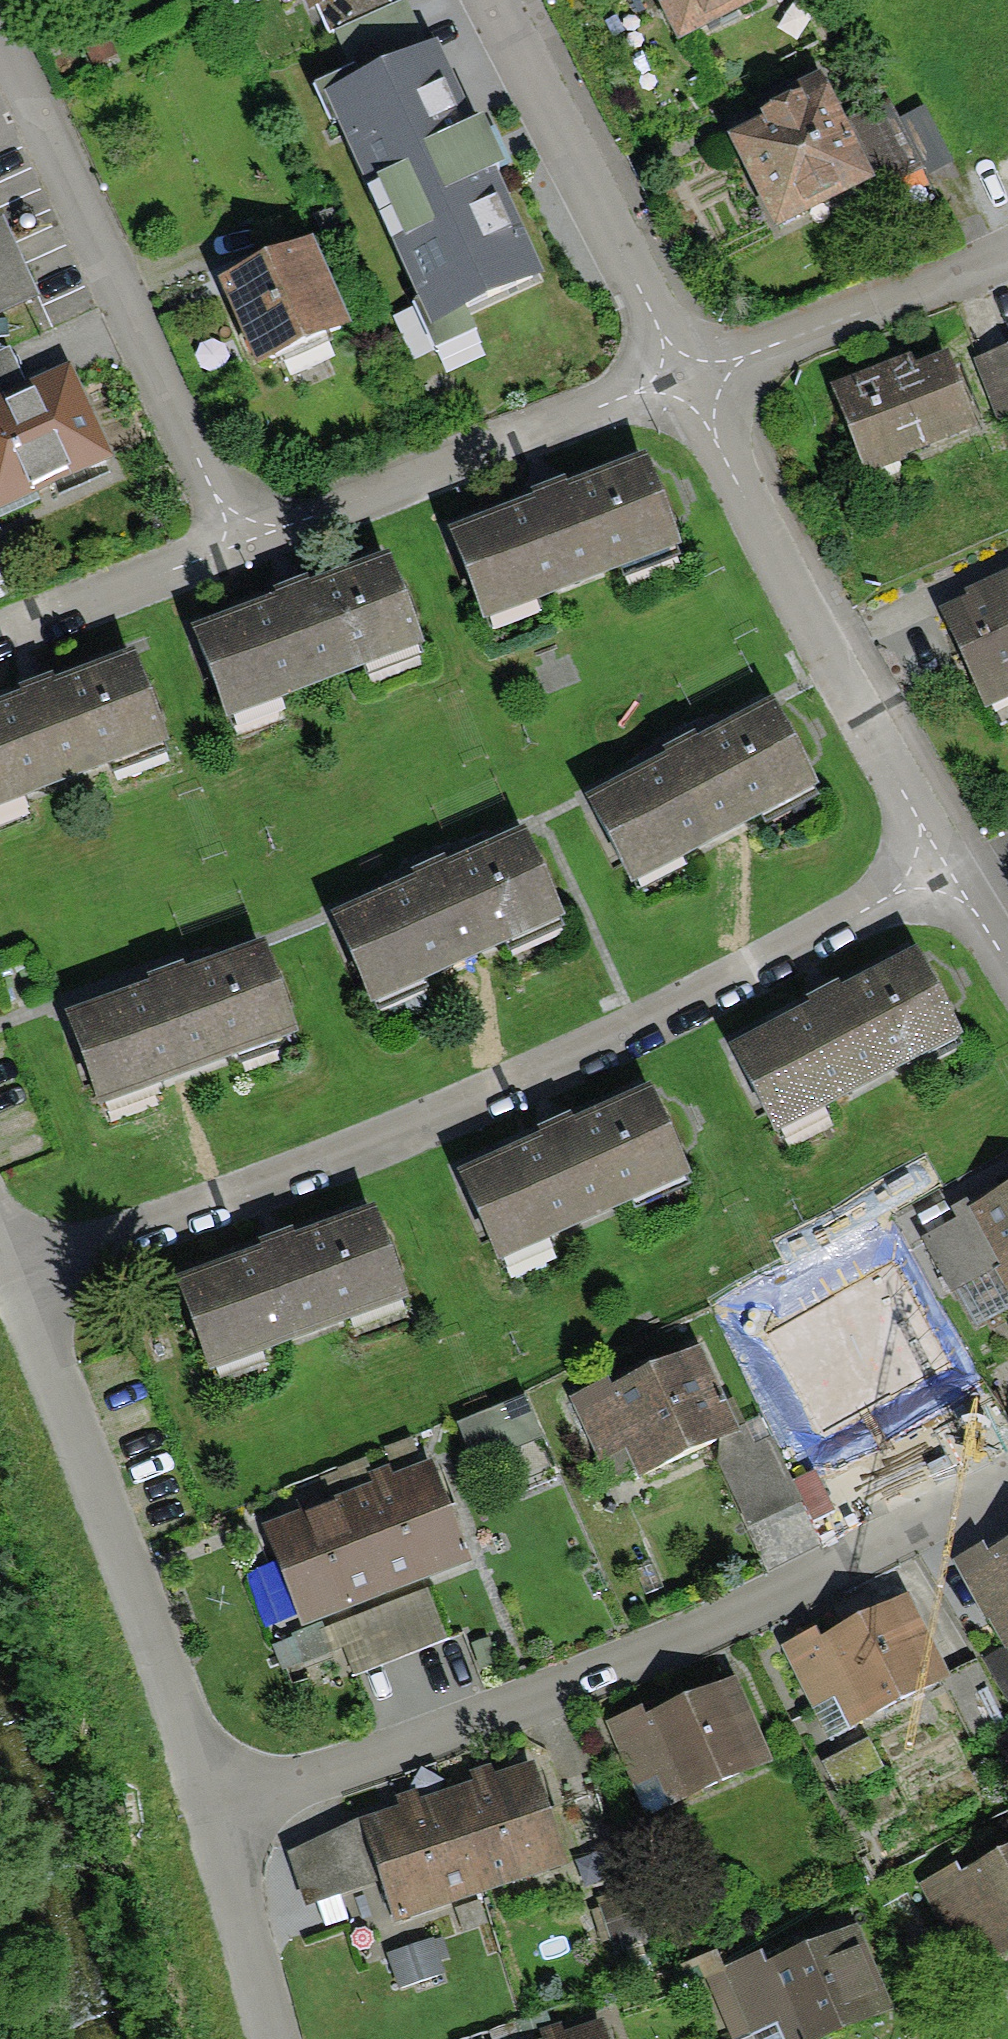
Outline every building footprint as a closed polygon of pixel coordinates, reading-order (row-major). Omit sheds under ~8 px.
[(308,14),(344,0),(302,0),(308,14)] [(680,54),(765,15),(758,0),(655,0),(680,54)] [(430,51),(327,98),(426,320),(530,274),(430,51)] [(829,106),(734,153),(781,244),(875,196),(829,106)] [(33,309),(0,237),(0,324),(33,309)] [(303,260),(223,295),(259,377),(339,343),(303,260)] [(837,402),(868,479),(970,439),(943,373),(917,384),(912,372),(837,402)] [(0,414),(0,516),(108,467),(70,383),(0,414)] [(649,476),(456,552),(489,635),(682,559),(649,476)] [(390,570),(197,646),(230,729),(423,653),(390,570)] [(943,619),(984,706),(1007,694),(1007,589),(943,619)] [(0,719),(0,816),(169,749),(136,666),(0,719)] [(768,720),(589,816),(635,903),(815,807),(768,720)] [(516,847),(337,924),(377,1016),(556,939),(516,847)] [(258,958),(72,1028),(106,1120),(293,1050),(258,958)] [(913,967),(736,1057),(782,1146),(959,1056),(913,967)] [(645,1102),(463,1185),(503,1272),(685,1188),(645,1102)] [(944,1225),(965,1271),(986,1261),(1003,1298),(1007,1296),(1007,1196),(944,1225)] [(370,1219),(176,1295),(213,1389),(407,1313),(370,1219)] [(872,1271),(763,1320),(784,1366),(805,1356),(822,1393),(910,1354),(872,1271)] [(689,1365),(579,1414),(600,1460),(622,1451),(638,1488),(726,1448),(689,1365)] [(429,1477),(349,1509),(385,1600),(466,1568),(429,1477)] [(349,1509),(268,1540),(305,1632),(385,1600),(349,1509)] [(961,1569),(1004,1653),(1007,1651),(1007,1545),(961,1569)] [(935,1694),(894,1607),(787,1658),(813,1713),(841,1699),(856,1731),(935,1694)] [(763,1781),(727,1692),(617,1735),(639,1792),(668,1780),(681,1813),(763,1781)] [(530,1777),(448,1805),(479,1898),(561,1871),(530,1777)] [(448,1805),(365,1832),(397,1925),(479,1898),(448,1805)] [(930,1894),(956,1949),(985,1936),(1000,1968),(1007,1964),(1007,1858),(930,1894)] [(837,1938),(726,1981),(749,2038),(778,2026),(783,2038),(841,2038),(872,2027),(837,1938)]
